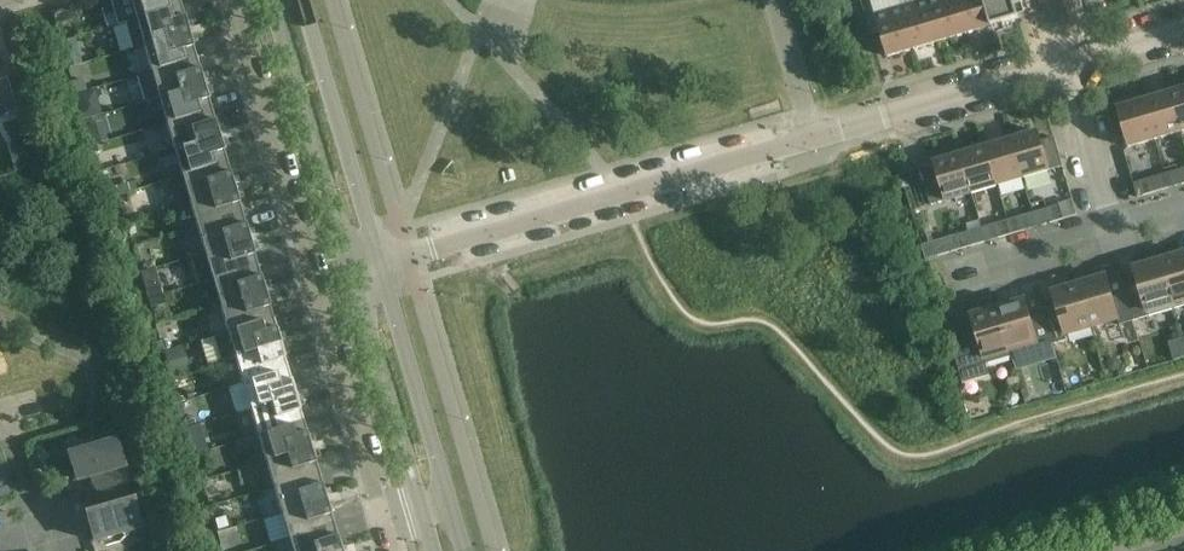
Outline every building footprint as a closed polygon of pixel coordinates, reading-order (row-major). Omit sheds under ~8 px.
[(135,20),(179,8),(177,0),(108,0),(116,26),(125,24),(135,21),(135,20)] [(913,49),(939,41),(927,0),(917,0),(918,2),(901,7),(913,49)] [(965,34),(955,0),(927,0),(939,41),(965,34)] [(991,26),(983,0),(955,0),(965,34),(991,26)] [(991,26),(1018,18),(1012,0),(983,0),(991,26)] [(887,57),(913,49),(901,7),(874,14),(887,57)] [(187,33),(179,8),(135,20),(135,21),(125,24),(132,49),(143,46),(187,33)] [(143,46),(151,72),(194,59),(187,33),(143,46)] [(73,39),(59,43),(63,55),(77,51),(73,39)] [(194,59),(151,72),(137,76),(144,102),(158,98),(202,85),(194,59)] [(17,112),(7,77),(0,79),(0,117),(17,112)] [(83,79),(71,83),(74,93),(86,90),(83,79)] [(158,98),(166,124),(210,111),(202,85),(158,98)] [(1180,132),(1183,131),(1183,88),(1168,92),(1180,132)] [(1142,100),(1154,139),(1180,132),(1168,92),(1142,100)] [(1154,139),(1142,100),(1116,108),(1127,147),(1154,139)] [(217,137),(210,111),(166,124),(174,150),(217,137)] [(84,126),(89,145),(101,142),(96,123),(84,126)] [(1037,131),(1011,139),(1022,178),(1062,166),(1053,137),(1040,141),(1037,131)] [(181,176),(225,163),(217,137),(174,150),(181,176)] [(1022,178),(1011,139),(985,146),(997,186),(1022,178)] [(16,173),(34,167),(41,165),(34,142),(9,150),(16,173)] [(997,186),(985,146),(959,154),(971,194),(997,186)] [(971,194),(959,154),(932,162),(933,164),(919,168),(930,205),(944,201),(971,194)] [(225,163),(181,176),(167,180),(174,206),(189,202),(233,189),(225,163)] [(1138,182),(1142,195),(1142,196),(1155,192),(1151,178),(1138,182)] [(128,206),(144,200),(137,182),(121,189),(128,206)] [(240,215),(233,189),(189,202),(197,228),(240,215)] [(1045,209),(1049,223),(1063,219),(1058,205),(1045,209)] [(248,241),(240,215),(197,228),(204,254),(248,241)] [(1019,216),(1006,220),(1011,234),(1023,230),(1019,216)] [(998,238),(1011,234),(1006,220),(994,224),(998,238)] [(968,231),(955,235),(959,249),(972,245),(968,231)] [(251,236),(254,257),(269,255),(270,265),(288,263),(285,232),(251,236)] [(248,241),(204,254),(190,258),(198,284),(212,280),(256,267),(248,241)] [(1159,260),(1173,309),(1183,306),(1183,253),(1159,260)] [(154,281),(181,275),(177,257),(150,262),(154,281)] [(1133,321),(1173,309),(1159,260),(1132,268),(1138,287),(1124,292),(1133,321)] [(256,267),(212,280),(219,306),(263,293),(256,267)] [(1078,284),(1091,327),(1117,319),(1119,325),(1133,321),(1124,292),(1110,296),(1105,276),(1103,277),(1078,284)] [(159,284),(145,288),(148,299),(162,294),(159,284)] [(1043,315),(1052,344),(1066,340),(1064,335),(1091,327),(1078,284),(1051,292),(1057,311),(1043,315)] [(263,293),(219,306),(227,332),(271,319),(263,293)] [(148,299),(151,308),(165,304),(162,294),(148,299)] [(1024,300),(997,308),(1011,356),(1052,344),(1043,315),(1029,319),(1024,300)] [(949,335),(949,333),(947,333),(958,372),(1011,356),(997,308),(970,316),(976,335),(962,339),(960,332),(949,335)] [(227,332),(213,336),(221,362),(235,358),(279,345),(271,319),(227,332)] [(279,345),(235,358),(242,384),(286,371),(279,345)] [(178,347),(164,352),(171,375),(185,371),(178,347)] [(1110,359),(1107,364),(1108,369),(1113,372),(1118,371),(1120,366),(1119,361),(1114,358),(1110,359)] [(229,388),(236,414),(250,410),(294,397),(286,371),(242,384),(229,388)] [(294,397),(250,410),(258,436),(302,423),(294,397)] [(6,418),(11,435),(32,430),(27,413),(6,418)] [(184,422),(186,427),(195,425),(193,419),(184,422)] [(302,423),(258,436),(265,462),(309,449),(302,423)] [(122,467),(114,441),(108,443),(89,439),(87,450),(68,455),(75,480),(91,476),(97,493),(126,485),(121,467),(122,467)] [(309,449),(265,462),(273,488),(317,475),(309,449)] [(317,475),(273,488),(281,514),(325,501),(317,475)] [(140,527),(132,502),(131,502),(126,485),(97,493),(102,511),(86,516),(93,541),(112,535),(120,543),(133,529),(140,527)] [(325,501),(281,514),(288,540),(332,527),(325,501)] [(225,517),(215,520),(218,530),(227,527),(225,517)] [(288,540),(292,550),(339,550),(332,527),(288,540)]
